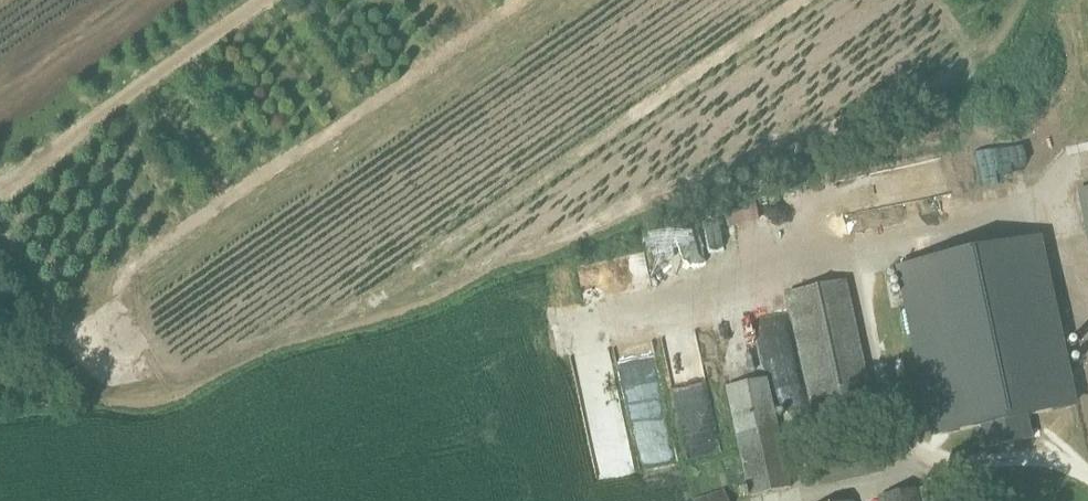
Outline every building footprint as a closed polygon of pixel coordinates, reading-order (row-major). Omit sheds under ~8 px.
[(878,234),(904,232),(901,208),(875,211),(878,234)] [(1027,416),(1041,413),(1072,407),(1036,240),(990,250),(900,269),(936,435),(981,426),(985,448),(1032,438),(1027,416)] [(690,286),(701,273),(690,264),(679,277),(690,286)] [(812,415),(873,402),(847,280),(786,294),(812,415)] [(710,337),(744,335),(743,322),(709,324),(710,337)] [(767,378),(725,387),(749,496),(792,487),(767,378)] [(819,488),(886,474),(878,439),(811,453),(819,488)] [(941,485),(878,497),(879,500),(945,500),(941,485)] [(693,500),(728,500),(724,489),(693,500)]
